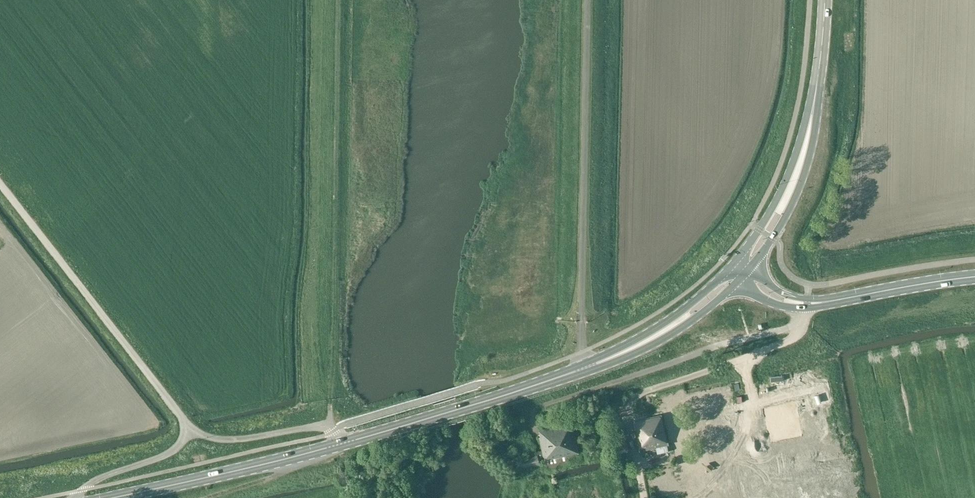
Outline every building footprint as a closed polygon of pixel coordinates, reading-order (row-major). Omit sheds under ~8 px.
[(807,253),(819,250),(818,245),(823,244),(821,236),(811,239),(812,244),(805,246),(807,253)] [(789,396),(760,403),(767,434),(796,428),(789,396)] [(636,428),(635,429),(640,451),(668,445),(661,415),(635,421),(636,428)] [(515,429),(513,421),(502,424),(504,431),(515,429)] [(517,458),(517,462),(519,471),(540,467),(539,461),(544,460),(546,468),(568,463),(567,461),(571,460),(579,458),(578,452),(571,421),(539,429),(541,437),(540,437),(542,450),(535,452),(534,448),(526,450),(528,456),(517,458)] [(614,451),(622,451),(622,437),(613,437),(614,451)] [(836,482),(835,479),(834,477),(832,475),(831,473),(829,471),(826,470),(824,469),(821,468),(819,468),(816,469),(814,469),(811,471),(809,472),(807,474),(806,476),(805,478),(804,481),(803,483),(803,486),(804,488),(804,491),(806,493),(807,495),(809,497),(811,497),(829,497),(831,496),(833,494),(834,492),(835,489),(836,487),(836,484),(836,482)] [(790,481),(777,484),(776,478),(766,481),(767,486),(737,493),(736,487),(726,490),(727,496),(717,497),(794,497),(790,481)]
